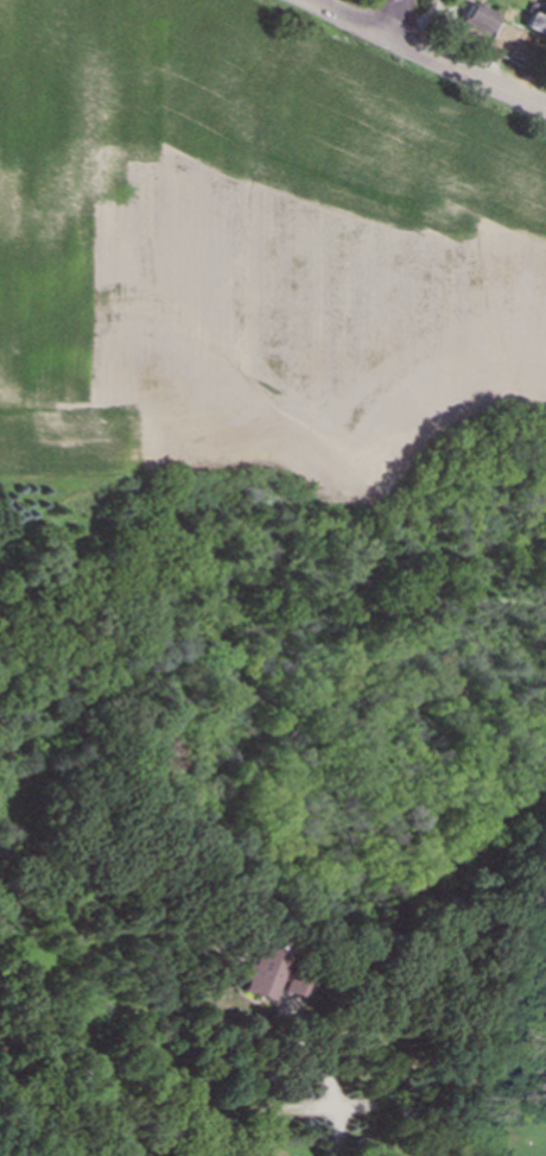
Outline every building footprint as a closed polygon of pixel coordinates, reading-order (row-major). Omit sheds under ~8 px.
[(499,14),(473,3),(464,23),(490,34),(499,14)] [(533,13),(527,27),(545,35),(545,17),(545,18),(533,13)] [(276,1001),(291,943),(260,935),(245,993),(276,1001)] [(307,1000),(314,981),(289,973),(283,992),(307,1000)]
